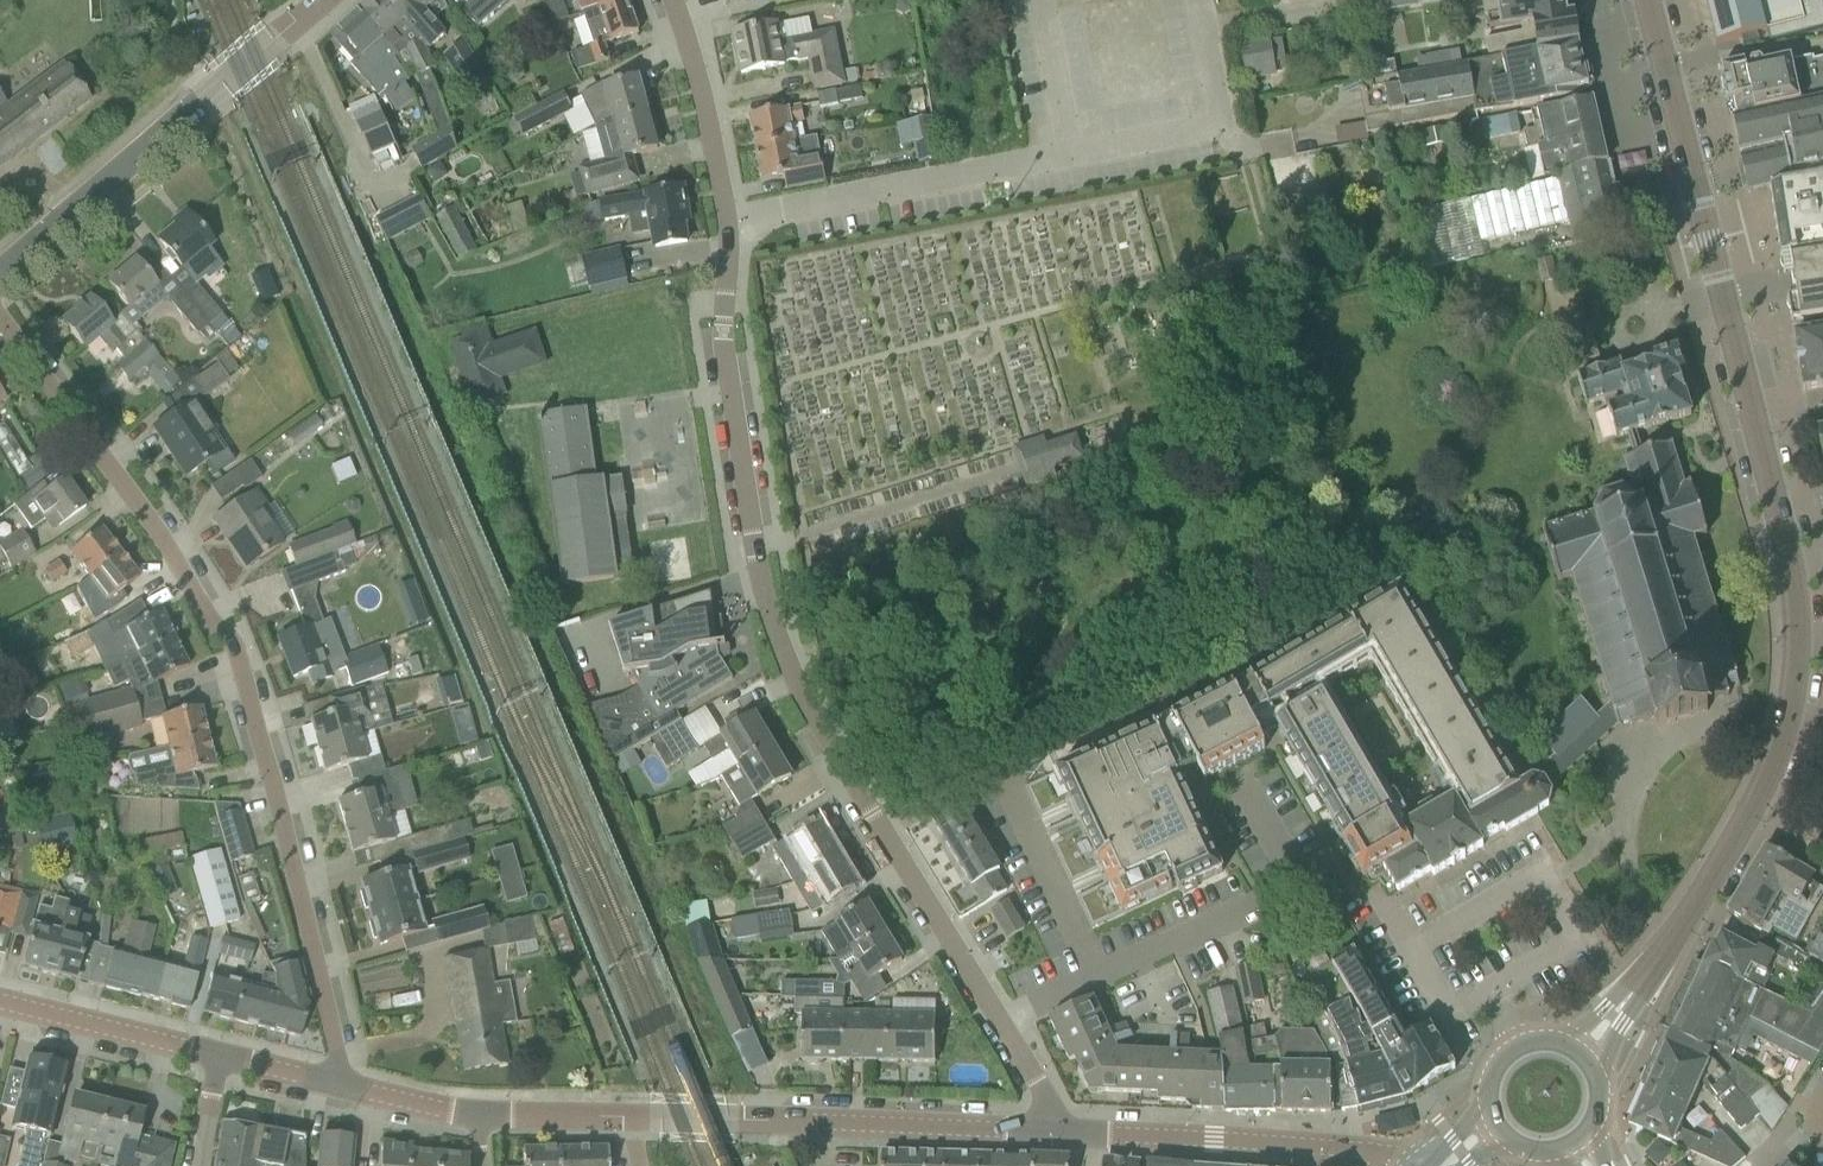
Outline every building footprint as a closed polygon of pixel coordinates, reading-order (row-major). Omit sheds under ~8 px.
[(388,0),(364,0),(360,3),(362,9),(360,10),(398,52),(394,55),(403,69),(413,63),(419,75),(417,76),(423,93),(437,89),(431,69),(436,67),(418,34),(388,0)] [(431,6),(438,0),(388,0),(418,34),(430,47),(446,34),(434,20),(439,16),(431,6)] [(478,28),(509,0),(454,0),(478,28)] [(628,0),(622,0),(598,8),(585,12),(596,45),(573,53),(578,70),(609,59),(604,43),(639,32),(628,0)] [(582,13),(585,12),(598,8),(621,0),(577,0),(582,13)] [(1382,13),(1458,1),(1457,0),(1380,0),(1382,13)] [(1488,16),(1489,28),(1521,23),(1573,15),(1573,13),(1566,14),(1566,13),(1565,6),(1568,5),(1568,0),(1498,0),(1501,14),(1488,16)] [(1705,1),(1715,42),(1716,44),(1742,37),(1744,45),(1759,41),(1757,33),(1766,31),(1769,40),(1769,42),(1822,29),(1822,4),(1822,0),(1705,0),(1705,1)] [(394,55),(398,52),(360,10),(339,29),(350,42),(345,47),(356,60),(384,98),(411,81),(403,69),(394,55)] [(1522,32),(1487,38),(1491,58),(1543,48),(1542,45),(1577,40),(1573,15),(1521,23),(1522,32)] [(843,83),(832,31),(813,35),(809,18),(733,33),(741,73),(784,64),(784,63),(810,58),(816,89),(843,83)] [(1235,38),(1237,78),(1283,75),(1281,36),(1235,38)] [(1491,58),(1359,83),(1366,118),(1368,132),(1481,110),(1554,99),(1578,95),(1577,91),(1588,89),(1587,85),(1588,85),(1579,42),(1579,41),(1579,40),(1577,40),(1577,41),(1543,48),(1491,58)] [(1336,42),(1327,44),(1330,58),(1339,56),(1336,42)] [(469,94),(489,81),(465,43),(445,56),(469,94)] [(1721,67),(1724,80),(1722,83),(1723,87),(1726,89),(1726,91),(1725,93),(1822,70),(1822,57),(1814,60),(1813,57),(1791,61),(1790,59),(1763,65),(1762,63),(1759,60),(1751,62),(1750,65),(1751,70),(1746,71),(1744,61),(1721,67)] [(8,106),(0,96),(0,167),(90,100),(64,65),(8,106)] [(1724,94),(1725,98),(1728,100),(1729,103),(1733,102),(1737,116),(1733,116),(1732,116),(1732,118),(1733,119),(1732,120),(1733,123),(1735,122),(1756,118),(1816,105),(1822,104),(1822,70),(1725,93),(1724,94)] [(877,72),(863,75),(864,82),(878,80),(877,72)] [(597,127),(648,113),(638,80),(639,80),(638,78),(616,84),(607,87),(606,82),(601,84),(581,95),(597,127)] [(819,107),(838,104),(835,90),(817,93),(819,107)] [(560,94),(516,117),(525,136),(540,127),(570,112),(560,94)] [(1534,128),(1522,130),(1526,146),(1536,144),(1543,175),(1558,172),(1606,161),(1592,99),(1531,113),(1534,128)] [(1735,122),(1741,148),(1740,148),(1739,149),(1739,151),(1782,142),(1784,141),(1784,142),(1822,134),(1822,104),(1816,105),(1756,118),(1735,122)] [(774,111),(751,116),(757,148),(793,141),(789,123),(803,120),(800,106),(774,111)] [(355,121),(370,156),(396,145),(381,110),(355,121)] [(652,112),(648,113),(597,127),(597,128),(606,160),(580,167),(583,177),(571,180),(576,198),(615,187),(610,171),(627,166),(625,157),(658,148),(657,147),(652,131),(656,129),(652,112)] [(438,134),(412,149),(423,170),(457,149),(445,113),(432,117),(438,134)] [(1517,113),(1455,125),(1459,146),(1521,134),(1517,113)] [(939,150),(931,117),(910,122),(918,161),(919,164),(942,159),(940,151),(940,150),(939,150)] [(1335,143),(1364,137),(1360,122),(1332,128),(1335,143)] [(1784,142),(1784,147),(1786,154),(1791,176),(1792,180),(1792,182),(1816,177),(1822,175),(1822,134),(1784,142)] [(793,141),(757,148),(763,180),(784,176),(786,188),(825,180),(817,136),(793,141)] [(1763,151),(1740,156),(1748,190),(1770,185),(1792,180),(1791,176),(1786,154),(1784,147),(1784,142),(1784,141),(1782,142),(1783,147),(1763,151)] [(1560,179),(1411,213),(1425,269),(1484,255),(1481,241),(1568,221),(1575,244),(1623,233),(1619,219),(1610,179),(1606,161),(1558,172),(1560,179)] [(1770,185),(1782,256),(1822,249),(1822,175),(1816,177),(1792,182),(1792,180),(1770,185)] [(1325,186),(1287,195),(1294,229),(1333,220),(1325,186)] [(683,187),(602,200),(583,206),(586,224),(631,216),(634,232),(652,229),(655,246),(687,241),(684,222),(688,221),(683,187)] [(388,241),(434,219),(421,194),(376,218),(381,227),(373,230),(380,245),(388,241)] [(478,249),(459,214),(454,206),(436,216),(451,243),(456,253),(460,259),(478,249)] [(207,273),(209,275),(220,266),(205,248),(211,243),(190,218),(177,229),(175,226),(159,240),(195,283),(207,273)] [(583,257),(590,286),(627,278),(620,249),(583,257)] [(1781,256),(1784,273),(1791,271),(1792,271),(1795,283),(1797,296),(1796,296),(1795,296),(1787,298),(1791,321),(1799,320),(1822,316),(1822,249),(1782,256),(1781,256)] [(1551,258),(1535,262),(1541,284),(1557,280),(1551,258)] [(165,296),(150,278),(135,260),(108,283),(128,307),(120,314),(121,314),(131,326),(140,319),(140,318),(165,296)] [(209,326),(222,315),(197,285),(185,295),(209,326)] [(209,326),(185,295),(173,305),(198,335),(209,326)] [(134,353),(145,343),(131,326),(121,314),(111,323),(90,298),(62,322),(84,347),(99,334),(113,351),(128,338),(131,342),(127,345),(134,353)] [(471,406),(481,402),(489,399),(504,395),(499,379),(547,362),(536,330),(492,345),(485,325),(462,333),(464,338),(450,343),(471,406)] [(1794,334),(1794,336),(1803,388),(1803,390),(1811,389),(1822,387),(1822,329),(1794,334)] [(145,343),(134,353),(117,367),(128,380),(156,356),(145,343)] [(1626,434),(1633,455),(1642,453),(1635,432),(1691,415),(1679,376),(1684,375),(1676,350),(1650,358),(1651,363),(1630,369),(1627,360),(1577,375),(1586,404),(1604,399),(1616,437),(1626,434)] [(229,380),(218,364),(196,378),(208,394),(229,380)] [(170,418),(154,428),(186,475),(205,463),(213,475),(233,462),(211,430),(212,429),(194,402),(174,415),(170,418)] [(635,579),(621,478),(619,479),(619,480),(604,482),(603,480),(595,481),(585,411),(586,411),(586,409),(538,416),(547,489),(549,488),(563,585),(614,578),(615,582),(635,579)] [(315,416),(287,436),(294,445),(322,426),(315,416)] [(1669,444),(1642,453),(1633,455),(1622,458),(1633,495),(1621,488),(1602,494),(1592,512),(1542,528),(1558,580),(1571,576),(1611,704),(1598,716),(1581,698),(1539,737),(1555,756),(1532,777),(1548,787),(1617,723),(1618,724),(1630,720),(1631,725),(1655,718),(1657,726),(1707,711),(1705,703),(1728,695),(1727,690),(1739,687),(1693,538),(1706,534),(1690,483),(1684,485),(1672,446),(1669,444)] [(42,482),(65,462),(53,449),(17,478),(29,492),(42,482)] [(250,460),(232,472),(244,489),(261,477),(250,460)] [(49,490),(42,482),(27,494),(14,505),(31,529),(56,512),(64,522),(85,507),(65,479),(49,490)] [(280,544),(267,524),(260,513),(265,509),(254,493),(215,519),(247,567),(280,544)] [(295,567),(309,563),(349,546),(354,545),(345,522),(332,527),(333,529),(288,546),(295,567)] [(88,577),(120,553),(100,528),(69,553),(88,577)] [(22,530),(0,542),(0,549),(6,559),(11,568),(36,554),(22,530)] [(349,546),(309,563),(316,582),(344,571),(343,568),(356,564),(349,546)] [(139,577),(120,553),(88,577),(108,601),(139,577)] [(52,583),(67,573),(59,561),(44,570),(52,583)] [(1222,872),(1178,777),(1197,767),(1204,780),(1265,748),(1257,734),(1276,724),(1345,840),(1342,842),(1363,878),(1383,866),(1398,891),(1400,890),(1400,889),(1431,871),(1433,875),(1436,874),(1435,874),(1452,864),(1452,865),(1454,864),(1463,858),(1463,859),(1465,858),(1464,857),(1480,847),(1481,848),(1483,846),(1480,842),(1504,828),(1506,831),(1538,813),(1537,812),(1549,805),(1552,793),(1548,787),(1532,777),(1517,787),(1448,669),(1436,649),(1399,585),(1300,643),(1303,648),(1250,679),(1257,690),(1239,699),(1233,688),(1172,720),(1178,730),(1160,738),(1155,728),(1094,756),(1093,755),(1056,772),(1122,913),(1172,890),(1170,886),(1175,884),(1179,892),(1222,872)] [(733,678),(721,659),(726,656),(725,646),(724,644),(720,617),(714,617),(711,593),(609,625),(621,662),(623,661),(625,671),(623,672),(623,673),(632,671),(633,675),(635,678),(634,678),(639,687),(625,696),(620,699),(615,700),(590,707),(589,707),(588,707),(588,708),(612,762),(633,749),(649,739),(682,720),(681,719),(678,720),(674,713),(733,678)] [(173,638),(173,636),(176,632),(172,625),(167,624),(160,611),(125,628),(117,614),(104,622),(88,632),(87,633),(92,644),(96,642),(108,668),(126,662),(173,638)] [(305,629),(278,639),(293,677),(308,671),(313,683),(345,671),(340,658),(343,658),(329,620),(323,622),(305,629)] [(152,684),(188,667),(173,638),(126,662),(108,668),(105,669),(113,688),(133,678),(139,690),(152,684)] [(343,658),(340,658),(345,671),(351,687),(387,673),(377,645),(363,650),(343,658)] [(309,720),(317,746),(359,735),(375,730),(368,704),(385,698),(384,685),(361,691),(361,689),(328,699),(333,714),(309,720)] [(82,723),(139,707),(135,693),(133,687),(131,688),(77,703),(82,723)] [(143,722),(139,707),(82,723),(87,743),(144,727),(143,722)] [(169,747),(207,737),(200,707),(162,717),(169,747)] [(740,765),(776,744),(767,728),(763,730),(755,715),(741,723),(736,714),(724,721),(729,730),(722,734),(722,735),(704,746),(712,761),(708,764),(716,779),(740,765)] [(699,748),(682,720),(649,739),(666,768),(699,748)] [(385,771),(380,756),(383,755),(375,730),(359,735),(317,746),(325,772),(347,766),(352,781),(385,771)] [(474,730),(461,733),(464,745),(477,742),(474,730)] [(215,767),(207,737),(169,747),(129,756),(127,762),(129,772),(134,776),(136,787),(197,792),(198,791),(195,777),(194,778),(193,773),(215,767)] [(785,759),(776,744),(773,746),(740,765),(749,780),(731,791),(740,807),(738,819),(723,828),(733,845),(746,838),(766,825),(751,800),(791,776),(782,761),(785,759)] [(633,749),(612,762),(619,773),(640,761),(633,749)] [(44,784),(83,779),(81,764),(42,769),(44,784)] [(337,801),(344,827),(387,815),(404,810),(396,784),(394,785),(390,770),(385,771),(352,781),(356,780),(360,795),(337,801)] [(0,791),(0,827),(16,818),(0,791)] [(995,872),(999,869),(958,801),(931,817),(984,904),(1007,891),(995,872)] [(214,803),(231,862),(253,856),(238,804),(214,803)] [(373,864),(411,853),(449,842),(445,827),(411,836),(404,810),(387,815),(344,827),(352,853),(368,848),(373,864)] [(43,820),(35,822),(41,848),(49,846),(70,841),(76,840),(69,813),(65,814),(43,820)] [(776,841),(766,825),(746,838),(755,853),(776,841)] [(793,884),(839,856),(821,825),(795,841),(792,836),(772,848),(793,884)] [(463,839),(449,842),(411,853),(417,875),(469,860),(463,839)] [(510,844),(488,850),(502,902),(524,896),(510,844)] [(1795,866),(1796,865),(1766,848),(1747,880),(1809,916),(1814,908),(1801,900),(1814,877),(1795,866)] [(190,857),(199,893),(206,914),(210,928),(239,920),(220,849),(190,857)] [(857,887),(839,856),(810,874),(793,884),(811,915),(857,887)] [(176,891),(167,867),(154,872),(163,896),(176,891)] [(367,908),(369,914),(415,901),(406,870),(361,883),(362,890),(359,890),(364,909),(367,908)] [(1809,916),(1747,880),(1728,913),(1767,935),(1771,928),(1795,942),(1809,916)] [(13,924),(21,891),(0,886),(0,921),(13,924)] [(36,895),(21,891),(13,924),(27,928),(36,895)] [(51,909),(38,906),(22,966),(49,973),(64,913),(67,901),(54,897),(51,909)] [(415,901),(369,914),(371,920),(368,921),(373,939),(376,938),(378,945),(424,932),(415,901)] [(1024,928),(1008,901),(992,911),(1008,938),(1024,928)] [(688,927),(702,925),(695,903),(681,906),(688,927)] [(838,960),(853,951),(885,932),(868,905),(868,904),(868,903),(821,931),(838,960)] [(488,930),(481,906),(430,921),(436,944),(488,930)] [(759,934),(792,930),(789,911),(757,915),(759,934)] [(85,940),(84,940),(89,921),(87,919),(64,913),(49,973),(75,980),(85,940)] [(757,915),(731,920),(733,928),(735,938),(759,934),(757,915)] [(531,917),(503,922),(508,946),(535,940),(531,917)] [(98,947),(88,983),(103,987),(137,995),(161,1002),(166,982),(159,979),(164,962),(147,958),(144,957),(153,926),(132,921),(130,928),(128,928),(122,951),(113,949),(98,945),(98,947)] [(712,925),(702,925),(688,927),(698,960),(722,960),(712,925)] [(855,989),(902,960),(901,959),(885,932),(853,951),(861,964),(846,973),(855,989)] [(1822,965),(1822,933),(1809,956),(1822,965)] [(1773,956),(1736,937),(1734,942),(1721,935),(1715,946),(1714,945),(1705,962),(1762,990),(1768,979),(1765,972),(1773,956)] [(164,962),(159,979),(166,982),(161,1002),(189,1009),(195,986),(206,940),(190,936),(182,967),(164,962)] [(218,954),(250,963),(255,945),(223,936),(218,954)] [(493,984),(486,950),(444,959),(464,1070),(507,1063),(500,1025),(515,1022),(508,981),(493,984)] [(1368,1026),(1382,1053),(1406,1041),(1354,951),(1331,964),(1368,1026)] [(1357,1109),(1404,1096),(1382,1053),(1368,1026),(1331,964),(1331,963),(1326,954),(1310,964),(1322,985),(1337,1009),(1328,1013),(1328,1012),(1313,1017),(1335,1061),(1342,1111),(1357,1109)] [(270,964),(274,975),(281,973),(267,1029),(299,1037),(309,1001),(299,962),(289,965),(287,959),(270,964)] [(714,995),(737,995),(722,960),(698,960),(714,995)] [(1819,1054),(1822,1047),(1822,995),(1810,1014),(1797,1007),(1762,990),(1705,962),(1672,1031),(1710,1052),(1708,1056),(1757,1117),(1759,1115),(1753,1107),(1753,1106),(1749,1100),(1766,1086),(1751,1076),(1734,1061),(1730,1060),(1750,1018),(1819,1054)] [(1236,968),(1241,991),(1244,1005),(1262,1001),(1255,964),(1236,968)] [(235,1021),(267,1029),(281,973),(274,975),(262,974),(260,988),(244,984),(235,1021)] [(202,1012),(235,1021),(244,984),(212,976),(202,1012)] [(1797,1007),(1810,1014),(1822,995),(1822,986),(1810,979),(1797,1007)] [(797,998),(845,999),(846,982),(811,981),(782,981),(782,998),(797,998)] [(1275,1111),(1282,1111),(1276,1037),(1267,1039),(1264,1024),(1248,1027),(1254,1052),(1247,1053),(1245,1041),(1237,1010),(1232,987),(1208,993),(1219,1040),(1221,1055),(1225,1110),(1225,1112),(1275,1111)] [(714,995),(733,1039),(752,1030),(737,995),(714,995)] [(1075,1059),(1108,1044),(1103,1033),(1100,1027),(1106,1025),(1102,1017),(1093,997),(1049,1018),(1058,1037),(1064,1035),(1068,1044),(1065,1052),(1070,1062),(1075,1059)] [(869,1014),(853,1014),(853,1002),(845,1002),(845,999),(797,998),(796,1013),(802,1013),(802,1060),(868,1061),(869,1014)] [(935,1015),(869,1014),(868,1061),(935,1062),(935,1015)] [(1119,1036),(1129,1032),(1125,1023),(1115,1027),(1119,1036)] [(1110,1040),(1119,1036),(1115,1027),(1108,1030),(1103,1033),(1108,1044),(1111,1042),(1110,1040)] [(1405,1097),(1455,1068),(1441,1042),(1439,1043),(1430,1027),(1406,1041),(1382,1053),(1404,1096),(1405,1097)] [(1276,1037),(1282,1111),(1331,1112),(1331,1088),(1331,1063),(1327,1063),(1327,1053),(1314,1031),(1281,1031),(1276,1037)] [(1740,1130),(1757,1117),(1708,1056),(1710,1052),(1672,1031),(1648,1087),(1687,1104),(1701,1074),(1705,1075),(1703,1079),(1717,1097),(1715,1098),(1740,1130)] [(1177,1035),(1177,1044),(1189,1045),(1189,1036),(1177,1035)] [(1092,1080),(1100,1085),(1100,1092),(1127,1093),(1129,1057),(1113,1056),(1108,1044),(1075,1059),(1086,1082),(1092,1080)] [(1189,1054),(1189,1045),(1177,1044),(1177,1053),(1189,1054)] [(1130,1051),(1129,1057),(1127,1093),(1158,1094),(1158,1100),(1174,1101),(1176,1059),(1161,1058),(1161,1052),(1130,1051)] [(1222,1070),(1220,1055),(1189,1054),(1177,1053),(1176,1059),(1174,1101),(1194,1102),(1194,1108),(1224,1109),(1222,1070)] [(66,1068),(29,1059),(16,1109),(13,1127),(27,1131),(19,1165),(43,1165),(60,1091),(66,1068)] [(1687,1104),(1648,1087),(1631,1124),(1726,1165),(1735,1165),(1745,1158),(1721,1131),(1710,1143),(1676,1128),(1687,1104)] [(96,1152),(108,1105),(74,1097),(59,1158),(77,1162),(81,1149),(96,1152)] [(94,1162),(109,1165),(168,1165),(173,1144),(149,1138),(147,1148),(133,1145),(141,1113),(108,1105),(96,1152),(94,1162)] [(266,1130),(222,1122),(214,1165),(259,1165),(266,1130)] [(304,1137),(266,1130),(259,1165),(304,1165),(304,1137)] [(351,1163),(353,1139),(349,1139),(350,1135),(335,1134),(335,1137),(319,1136),(317,1165),(351,1165),(351,1163)] [(411,1145),(381,1142),(379,1165),(409,1165),(411,1145)] [(411,1145),(409,1165),(438,1165),(439,1153),(411,1151),(412,1145),(411,1145)] [(607,1147),(558,1148),(558,1165),(607,1165),(607,1147)] [(558,1148),(522,1149),(523,1165),(558,1165),(558,1148)] [(919,1151),(882,1149),(881,1165),(919,1165),(919,1151)] [(945,1152),(919,1151),(919,1165),(945,1165),(945,1152)] [(982,1153),(945,1152),(945,1165),(982,1165),(982,1153)] [(439,1153),(438,1165),(467,1165),(468,1156),(439,1153)] [(1031,1155),(982,1153),(982,1165),(1031,1165),(1031,1155)] [(1031,1165),(1069,1165),(1069,1156),(1031,1155),(1031,1165)]
